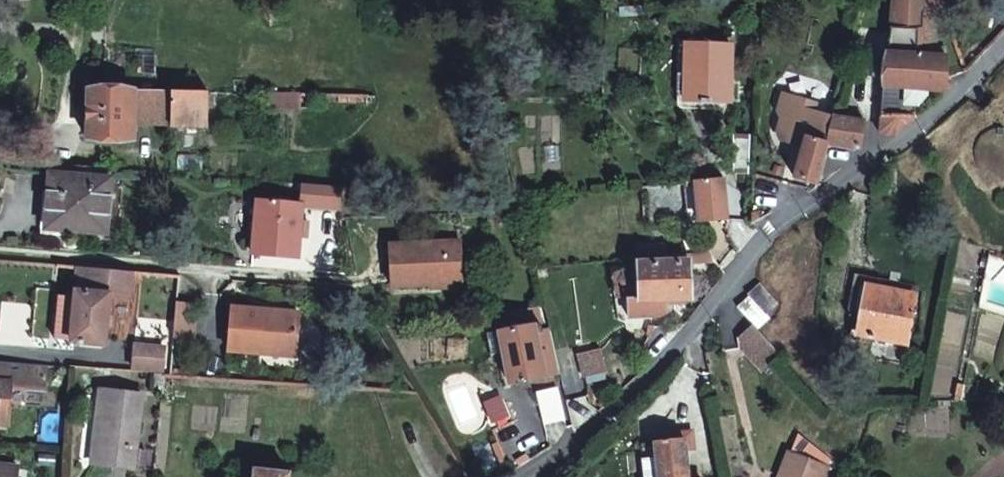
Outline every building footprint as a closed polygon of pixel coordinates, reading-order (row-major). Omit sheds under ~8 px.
[(882,92),(880,137),(886,139),(894,138),(916,121),(917,92),(948,93),(951,90),(950,81),(946,81),(947,60),(936,59),(918,58),(918,34),(922,34),(922,14),(922,0),(892,0),(882,92)] [(922,14),(932,14),(942,10),(938,0),(922,0),(922,14)] [(918,58),(936,59),(932,14),(922,14),(922,34),(918,34),(918,58)] [(728,105),(729,48),(685,47),(684,105),(728,105)] [(849,47),(846,60),(857,61),(859,48),(849,47)] [(207,126),(207,91),(89,88),(88,107),(86,107),(85,119),(88,119),(87,139),(132,140),(132,119),(170,121),(170,126),(207,126)] [(300,93),(268,92),(268,106),(300,107),(300,93)] [(993,103),(983,111),(989,130),(984,131),(980,134),(977,136),(974,140),(971,144),(970,148),(969,153),(969,157),(970,162),(972,166),(974,170),(977,173),(981,176),(985,178),(990,179),(994,180),(999,179),(1003,178),(1003,109),(993,103)] [(833,119),(827,147),(829,147),(861,152),(867,124),(833,119)] [(829,147),(827,147),(806,141),(794,181),(818,187),(829,147)] [(44,190),(41,228),(107,233),(111,179),(52,172),(50,191),(44,190)] [(695,184),(699,224),(726,221),(722,181),(695,184)] [(302,206),(259,202),(253,254),(297,258),(302,206)] [(431,287),(463,287),(462,244),(391,246),(393,289),(431,287)] [(708,255),(686,257),(686,265),(689,265),(715,264),(708,255)] [(109,295),(130,297),(132,271),(78,265),(77,276),(86,277),(85,292),(76,291),(72,341),(105,344),(109,295)] [(664,301),(674,301),(674,310),(684,309),(684,301),(690,300),(689,265),(686,265),(643,266),(643,302),(664,301)] [(633,303),(643,302),(643,266),(632,267),(633,303)] [(768,314),(779,305),(761,285),(750,295),(752,297),(768,314)] [(463,287),(431,287),(432,298),(463,297),(463,287)] [(339,299),(352,300),(353,291),(339,289),(339,299)] [(868,289),(864,311),(869,312),(864,338),(909,346),(917,297),(868,289)] [(754,328),(757,331),(769,319),(768,317),(769,316),(768,314),(752,297),(739,311),(754,328)] [(662,318),(666,315),(665,310),(664,301),(643,302),(633,303),(630,303),(631,319),(662,318)] [(664,301),(665,310),(674,310),(674,301),(664,301)] [(179,303),(176,338),(195,339),(198,304),(179,303)] [(779,305),(768,314),(769,316),(780,306),(779,305)] [(261,354),(261,348),(296,352),(300,313),(233,307),(229,351),(261,354)] [(520,310),(524,331),(541,328),(543,328),(539,308),(520,310)] [(759,333),(771,321),(769,319),(757,331),(759,333)] [(541,335),(541,328),(524,331),(489,336),(493,359),(505,357),(511,387),(545,381),(545,379),(561,376),(550,333),(541,335)] [(757,331),(754,328),(742,340),(744,352),(764,373),(782,358),(759,333),(757,331)] [(163,372),(163,366),(165,347),(136,345),(136,369),(163,372)] [(165,347),(163,366),(174,367),(175,348),(165,347)] [(605,374),(601,352),(584,356),(587,378),(605,374)] [(47,393),(50,366),(0,361),(0,426),(9,426),(12,390),(47,393)] [(566,421),(558,390),(538,396),(546,426),(566,421)] [(102,394),(98,433),(103,434),(99,464),(135,469),(143,394),(121,392),(121,396),(102,394)] [(94,464),(99,464),(103,434),(98,433),(94,464)] [(693,433),(661,438),(662,444),(645,447),(649,476),(691,476),(688,453),(695,451),(693,433)] [(775,476),(826,476),(835,454),(791,437),(775,476)] [(0,466),(0,476),(18,476),(18,467),(0,466)]
